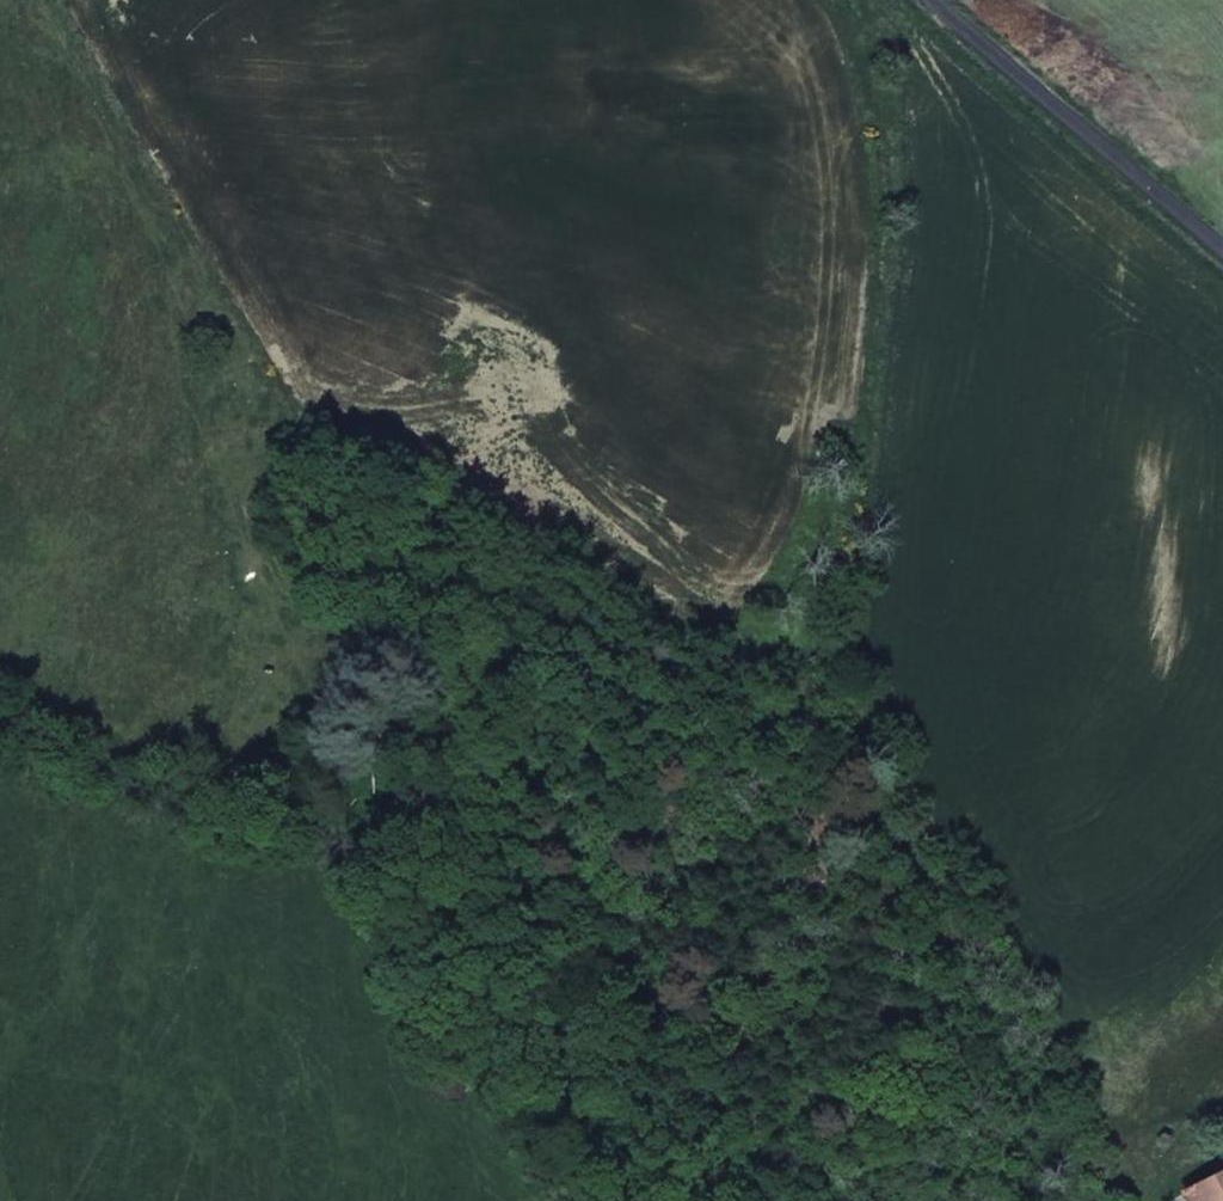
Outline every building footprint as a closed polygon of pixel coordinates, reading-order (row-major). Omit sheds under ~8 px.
[(1198,1198),(1200,1200),(1222,1200),(1222,1188),(1198,1198)]
